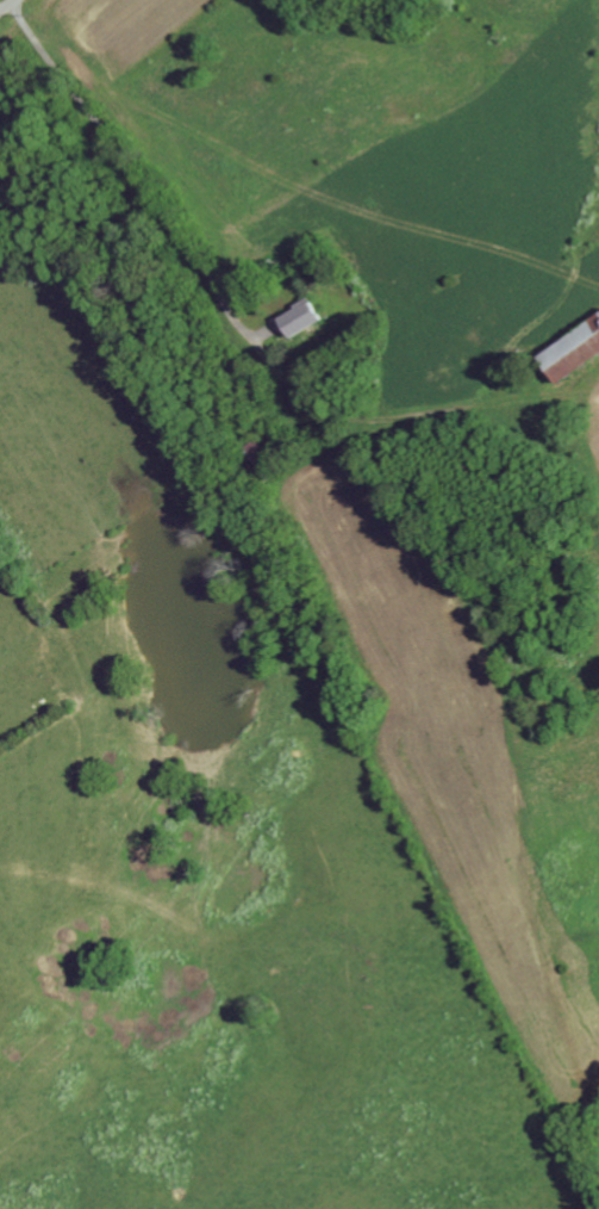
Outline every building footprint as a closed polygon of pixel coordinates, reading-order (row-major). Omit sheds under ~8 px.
[(293,339),(326,324),(316,302),(283,318),(293,339)] [(563,385),(598,363),(598,322),(545,357),(563,385)]
